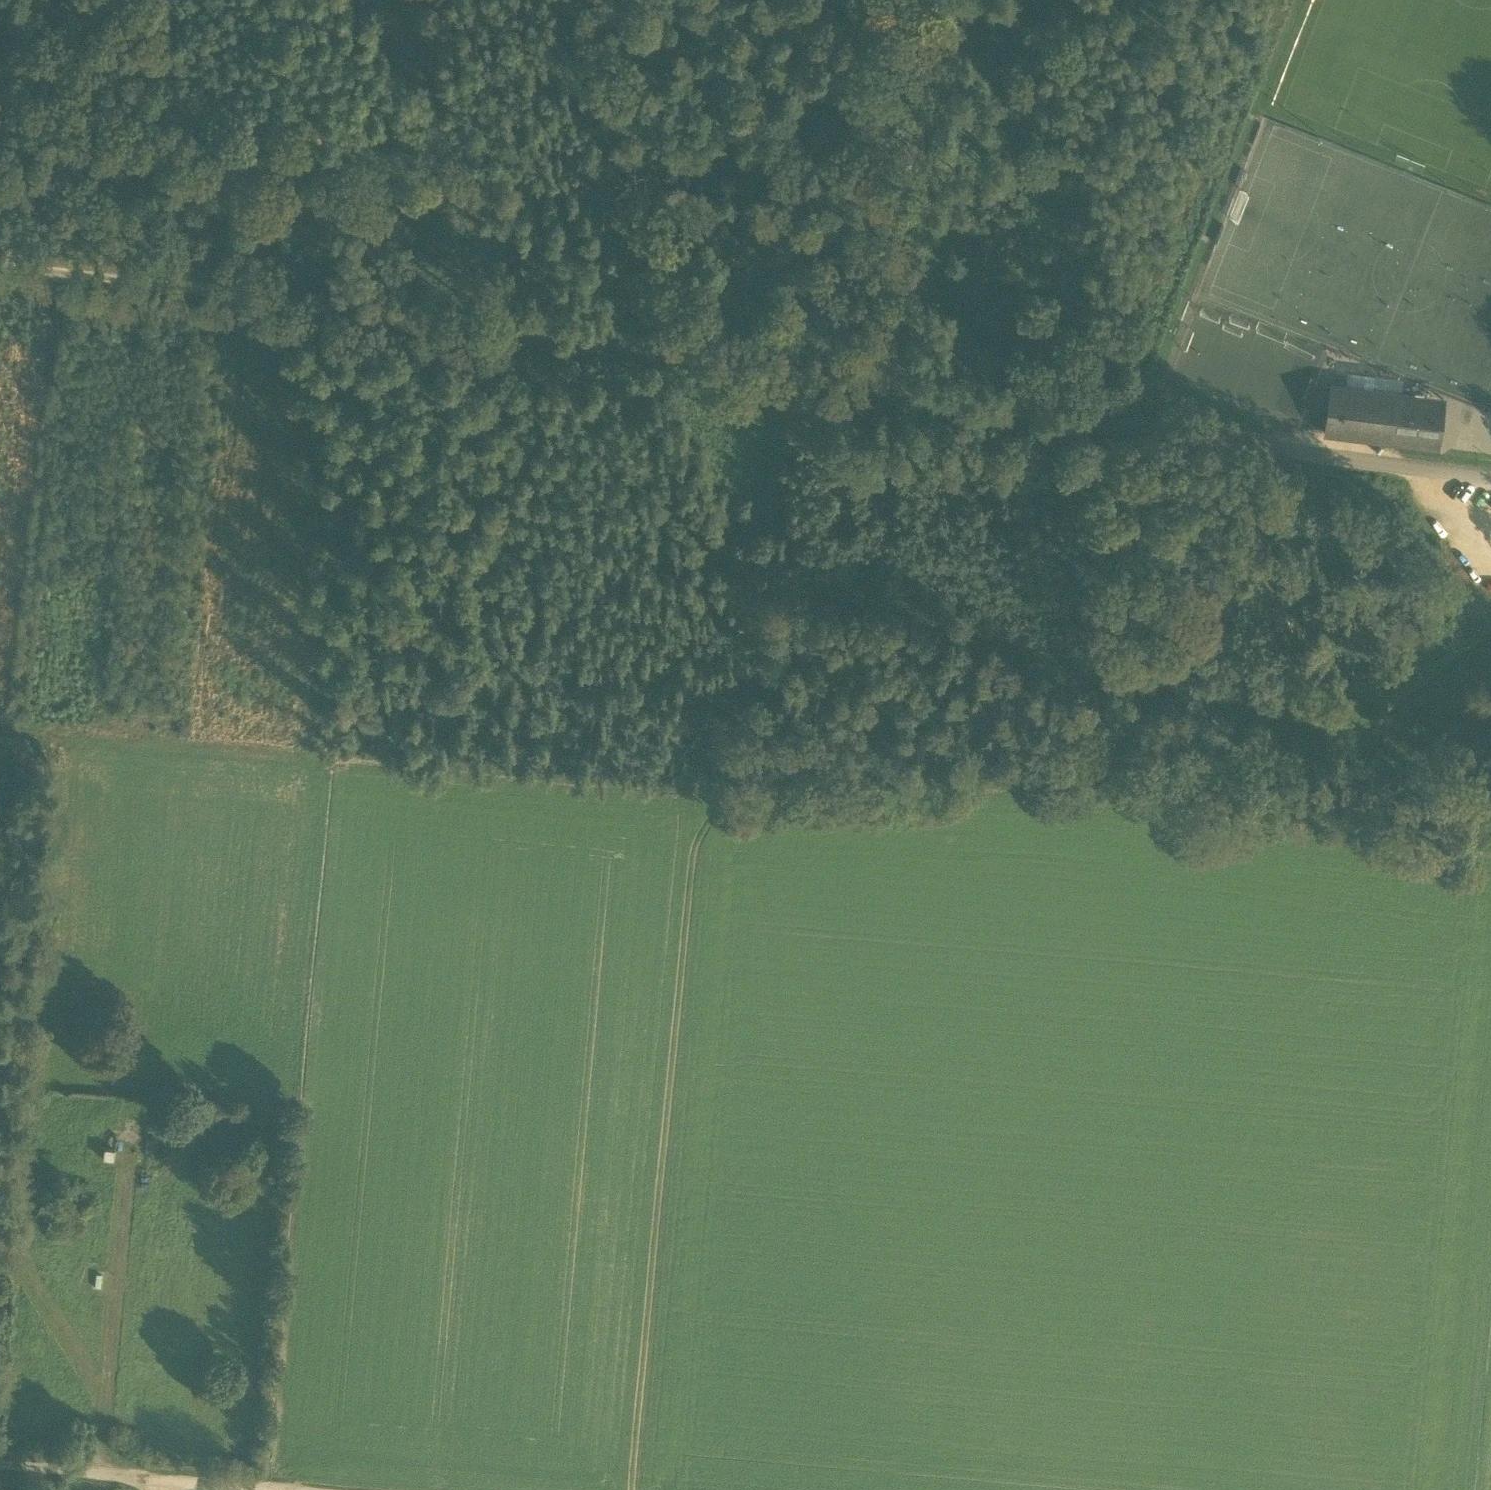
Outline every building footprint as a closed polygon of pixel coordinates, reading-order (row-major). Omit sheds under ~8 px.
[(1347,370),(1345,386),(1401,393),(1403,377),(1347,370)] [(1325,432),(1437,446),(1440,414),(1412,411),(1414,395),(1401,393),(1345,386),(1331,384),(1325,432)] [(1442,398),(1414,395),(1412,411),(1440,414),(1442,398)] [(100,1161),(112,1161),(112,1148),(100,1148),(100,1161)]
